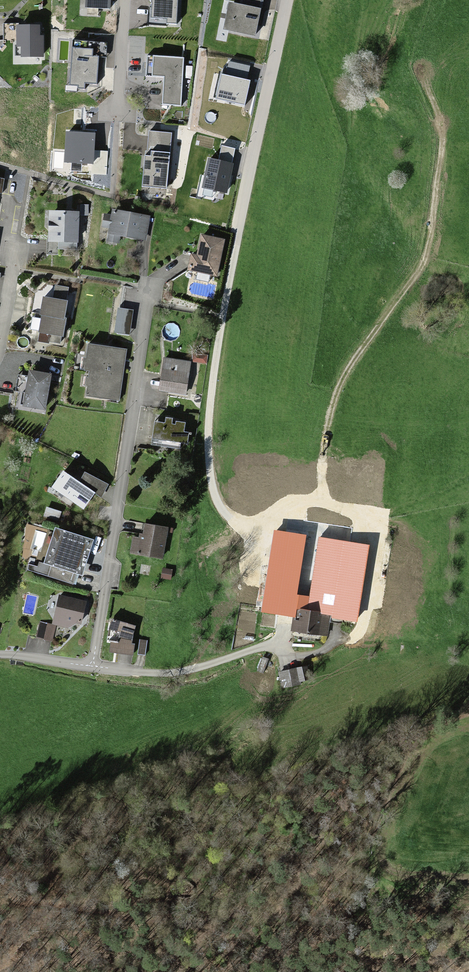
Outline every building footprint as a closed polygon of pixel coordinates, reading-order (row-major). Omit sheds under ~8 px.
[(144,16),(171,18),(173,0),(146,0),(144,16)] [(222,30),(255,38),(262,8),(229,0),(222,30)] [(40,36),(39,25),(14,25),(15,48),(20,48),(21,58),(44,57),(44,36),(40,36)] [(91,41),(66,40),(65,84),(73,84),(72,92),(81,93),(82,83),(105,84),(106,55),(90,54),(91,41)] [(162,103),(183,105),(185,56),(150,54),(149,76),(163,76),(162,103)] [(250,81),(220,74),(214,98),(244,105),(250,81)] [(88,161),(100,162),(101,149),(92,148),(93,127),(69,126),(70,119),(59,119),(58,153),(88,154),(88,161)] [(163,187),(170,123),(143,120),(136,184),(163,187)] [(207,158),(201,188),(227,194),(237,148),(222,145),(219,160),(207,158)] [(74,232),(75,196),(44,195),(41,243),(54,243),(55,231),(74,232)] [(145,236),(150,207),(109,199),(102,234),(116,237),(118,230),(145,236)] [(216,277),(224,239),(201,234),(196,255),(190,253),(187,271),(216,277)] [(34,301),(61,305),(62,284),(36,281),(34,301)] [(61,305),(34,301),(32,320),(58,325),(61,305)] [(130,337),(133,309),(118,307),(114,335),(130,337)] [(119,402),(126,350),(88,345),(86,358),(83,358),(81,371),(89,372),(88,377),(85,377),(84,388),(87,388),(85,398),(119,402)] [(205,348),(193,345),(190,356),(203,359),(205,348)] [(184,400),(192,362),(163,356),(155,394),(184,400)] [(44,410),(50,373),(28,370),(21,406),(44,410)] [(163,422),(155,421),(151,445),(161,446),(162,441),(187,445),(189,433),(184,432),(185,424),(174,422),(175,416),(164,415),(163,422)] [(75,474),(58,464),(44,490),(84,513),(104,477),(81,464),(75,474)] [(306,516),(268,510),(264,533),(303,539),(306,516)] [(131,550),(161,556),(168,526),(144,521),(141,538),(134,536),(131,550)] [(82,577),(93,540),(53,528),(42,564),(82,577)] [(360,557),(301,550),(298,583),(294,611),(291,629),(328,634),(332,602),(342,604),(345,578),(357,579),(360,557)] [(163,567),(161,577),(171,580),(173,569),(163,567)] [(278,581),(254,577),(249,606),(274,609),(278,581)] [(298,583),(278,581),(274,609),(294,611),(298,583)] [(80,626),(86,601),(58,595),(51,624),(68,628),(80,626)] [(109,647),(133,652),(135,643),(130,642),(134,625),(114,621),(109,647)] [(56,627),(37,622),(32,640),(51,645),(56,627)] [(148,637),(139,636),(137,651),(145,652),(148,637)] [(316,675),(313,664),(303,667),(307,678),(316,675)] [(307,678),(303,667),(280,675),(286,694),(309,686),(307,678)]
